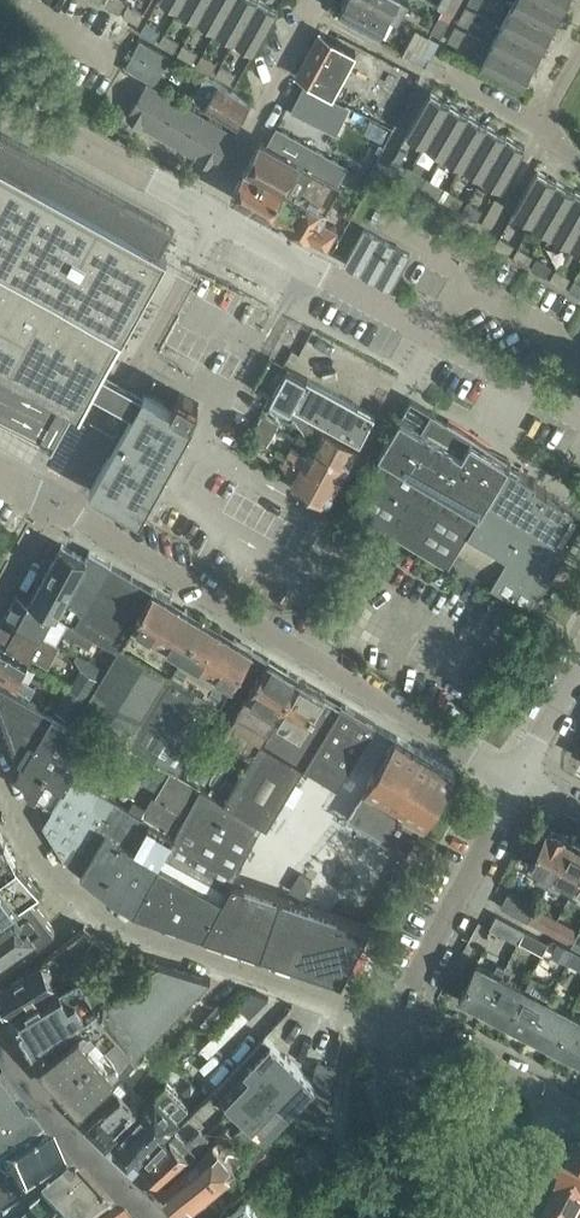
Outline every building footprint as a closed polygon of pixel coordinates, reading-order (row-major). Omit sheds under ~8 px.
[(120,12),(125,2),(121,0),(107,0),(105,4),(120,12)] [(198,18),(208,0),(183,0),(179,7),(198,18)] [(217,28),(233,0),(208,0),(198,18),(217,28)] [(236,39),(258,0),(233,0),(217,28),(236,39)] [(236,39),(256,50),(279,9),(263,0),(258,0),(236,39)] [(364,0),(346,0),(340,12),(381,34),(391,15),(364,0)] [(391,15),(399,19),(409,0),(364,0),(391,15)] [(444,7),(453,12),(459,0),(443,0),(440,5),(444,7)] [(512,6),(554,27),(564,8),(548,0),(515,0),(512,6)] [(564,8),(568,0),(548,0),(564,8)] [(124,14),(139,23),(144,13),(129,4),(124,14)] [(458,20),(468,26),(476,11),(466,5),(458,20)] [(512,6),(502,25),(544,47),(554,27),(512,6)] [(453,12),(444,7),(432,31),(441,36),(449,21),(453,12)] [(146,22),(140,32),(155,40),(160,30),(146,22)] [(448,39),(458,45),(466,30),(456,25),(448,39)] [(502,25),(492,44),(533,66),(544,47),(502,25)] [(320,32),(308,53),(344,72),(351,60),(356,63),(361,54),(320,32)] [(159,43),(174,51),(179,41),(165,33),(159,43)] [(421,50),(412,45),(406,55),(425,66),(439,40),(429,35),(421,50)] [(161,49),(141,37),(126,62),(146,74),(161,49)] [(178,53),(193,61),(198,51),(184,43),(178,53)] [(533,66),(492,44),(482,64),(523,86),(533,66)] [(344,72),(308,53),(297,75),(333,94),(344,72)] [(197,64),(211,72),(217,62),(202,54),(197,64)] [(216,74),(231,83),(236,73),(221,64),(216,74)] [(192,99),(236,126),(250,102),(206,75),(192,99)] [(127,116),(142,125),(142,124),(196,155),(195,156),(214,167),(234,133),(147,82),(127,116)] [(329,95),(306,84),(299,97),(323,108),(329,95)] [(407,132),(427,143),(450,102),(431,91),(407,132)] [(323,108),(299,97),(293,110),(316,121),(323,108)] [(427,143),(445,154),(469,113),(450,102),(427,143)] [(445,154),(464,165),(488,124),(469,113),(445,154)] [(464,165),(483,176),(507,135),(488,124),(464,165)] [(73,409),(81,414),(94,390),(116,402),(132,412),(89,489),(142,519),(197,419),(144,389),(143,392),(126,383),(104,370),(124,335),(125,336),(171,254),(2,160),(4,156),(3,155),(13,138),(0,131),(0,369),(73,409)] [(507,135),(483,176),(503,187),(526,146),(507,135)] [(236,197),(282,222),(297,195),(327,211),(342,185),(262,140),(234,190),(236,197)] [(387,167),(402,176),(408,166),(393,158),(387,167)] [(406,178),(421,187),(426,177),(412,168),(406,178)] [(514,210),(533,221),(557,181),(537,169),(514,210)] [(425,189),(439,198),(445,188),(430,179),(425,189)] [(533,221),(552,232),(576,192),(557,181),(533,221)] [(444,200),(458,208),(464,198),(449,190),(444,200)] [(571,243),(579,228),(579,194),(576,192),(552,232),(571,243)] [(297,195),(282,222),(327,247),(337,229),(322,221),(327,211),(297,195)] [(462,211),(477,219),(483,209),(468,201),(462,211)] [(579,248),(579,228),(571,243),(579,248)] [(346,262),(392,288),(411,254),(364,229),(346,262)] [(500,236),(494,246),(509,254),(514,244),(500,236)] [(513,257),(527,265),(533,255),(519,247),(513,257)] [(532,267),(546,276),(552,266),(537,258),(532,267)] [(550,278),(565,287),(571,277),(556,269),(550,278)] [(579,295),(579,282),(575,279),(569,289),(579,295)] [(271,398),(289,408),(291,409),(293,406),(361,443),(376,415),(308,378),(288,367),(271,398)] [(285,417),(289,408),(271,398),(267,407),(285,417)] [(449,565),(449,564),(510,463),(506,461),(503,465),(484,454),(488,448),(489,448),(489,447),(473,436),(412,399),(380,452),(385,455),(353,507),(449,565)] [(262,417),(251,436),(266,444),(277,426),(262,417)] [(318,434),(312,445),(348,465),(358,445),(307,417),(302,426),(318,434)] [(291,447),(286,456),(337,484),(348,465),(312,445),(307,455),(291,447)] [(337,484),(286,456),(282,464),(297,472),(291,483),(327,503),(337,484)] [(449,564),(479,582),(487,569),(496,575),(491,582),(531,607),(546,582),(548,582),(577,535),(576,533),(579,527),(579,510),(536,483),(538,480),(510,463),(449,564)] [(86,558),(62,545),(31,601),(54,613),(69,622),(75,625),(112,564),(90,551),(86,558)] [(84,630),(105,642),(118,649),(155,589),(112,564),(75,625),(84,630)] [(92,693),(79,713),(178,773),(253,650),(155,589),(118,649),(107,668),(92,693)] [(43,633),(54,613),(31,601),(18,593),(7,613),(43,633)] [(43,633),(7,613),(0,626),(0,639),(31,656),(38,642),(42,634),(43,633)] [(69,622),(64,631),(91,645),(96,636),(84,630),(75,625),(69,622)] [(17,686),(31,694),(36,686),(22,677),(29,664),(0,647),(0,676),(17,686)] [(86,658),(71,682),(92,693),(107,668),(94,661),(94,662),(86,658)] [(223,735),(254,753),(261,741),(300,678),(269,659),(223,735)] [(254,753),(225,802),(262,824),(267,827),(304,766),(288,756),(296,743),(326,693),(300,678),(261,741),(254,753)] [(75,721),(79,713),(92,693),(71,682),(55,709),(75,721)] [(53,806),(74,773),(88,749),(86,747),(92,737),(53,714),(0,684),(0,709),(17,757),(25,761),(19,771),(29,792),(53,806)] [(304,766),(338,786),(376,724),(342,703),(304,766)] [(367,786),(359,799),(358,799),(347,817),(407,853),(418,835),(417,835),(425,822),(426,822),(456,772),(396,736),(366,786),(367,786)] [(114,897),(135,908),(175,834),(74,773),(53,806),(44,823),(65,857),(114,897)] [(175,834),(135,908),(204,932),(233,879),(262,824),(225,802),(200,787),(175,834)] [(537,878),(548,883),(569,843),(563,840),(565,837),(552,830),(551,833),(547,831),(530,863),(542,869),(537,878)] [(17,863),(3,834),(0,836),(0,877),(17,863)] [(574,886),(579,875),(579,845),(578,844),(577,847),(569,843),(548,883),(559,889),(563,880),(574,886)] [(40,890),(18,864),(0,878),(0,920),(40,890)] [(233,879),(205,932),(342,979),(370,926),(278,894),(278,895),(233,879)] [(501,906),(528,921),(536,906),(509,891),(501,906)] [(35,937),(39,942),(55,929),(31,899),(0,922),(0,965),(35,937)] [(529,921),(549,932),(556,919),(535,908),(529,921)] [(490,927),(518,942),(525,930),(496,915),(490,927)] [(556,919),(549,932),(571,944),(578,931),(556,919)] [(84,927),(42,962),(58,984),(89,959),(82,952),(94,933),(84,927)] [(85,953),(100,962),(112,944),(96,934),(85,953)] [(579,949),(579,935),(577,934),(572,945),(579,949)] [(560,957),(570,962),(575,951),(566,946),(560,957)] [(570,962),(577,966),(579,960),(579,954),(575,951),(570,962)] [(42,962),(0,990),(0,996),(12,1015),(58,984),(42,962)] [(106,1001),(145,1044),(146,1044),(211,978),(159,963),(123,988),(120,990),(106,1001)] [(484,1009),(501,976),(505,968),(498,964),(493,972),(477,964),(460,996),(461,997),(460,999),(471,1005),(472,1003),(484,1009)] [(106,1001),(120,990),(111,984),(108,982),(95,992),(80,971),(60,986),(68,998),(75,993),(87,1013),(106,1001)] [(494,1018),(506,1024),(524,989),(501,976),(484,1009),(495,1015),(494,1018)] [(120,990),(123,988),(116,980),(111,984),(120,990)] [(518,1027),(530,1034),(548,1001),(547,1001),(554,988),(546,984),(539,996),(524,989),(506,1024),(517,1030),(518,1027)] [(40,1054),(62,1036),(74,1027),(76,1025),(87,1016),(86,1014),(87,1013),(75,993),(68,998),(60,986),(13,1017),(21,1029),(26,1027),(37,1055),(38,1056),(40,1054)] [(111,1072),(116,1077),(145,1044),(106,1001),(87,1013),(86,1014),(87,1016),(76,1025),(80,1030),(66,1041),(43,1061),(81,1103),(111,1072)] [(541,1042),(552,1048),(571,1013),(548,1001),(530,1034),(542,1040),(541,1042)] [(243,1114),(264,1136),(307,1092),(328,1106),(336,1068),(317,1065),(314,1082),(304,1072),(309,1067),(303,1061),(319,1023),(297,1013),(288,1028),(272,1027),(215,1088),(232,1103),(243,1114)] [(577,1058),(579,1059),(579,1060),(579,1018),(571,1013),(552,1048),(564,1054),(565,1052),(577,1058)] [(62,1036),(66,1041),(80,1030),(76,1025),(74,1027),(62,1036)] [(106,1143),(141,1109),(122,1090),(127,1085),(118,1075),(116,1077),(79,1115),(87,1123),(87,1124),(106,1143)] [(165,1083),(141,1109),(109,1143),(133,1165),(147,1151),(151,1155),(169,1136),(165,1132),(189,1106),(165,1083)] [(187,1116),(143,1165),(145,1166),(145,1171),(150,1175),(154,1175),(161,1181),(200,1145),(200,1144),(209,1135),(205,1132),(232,1103),(215,1088),(188,1116),(187,1116)] [(307,1092),(301,1099),(295,1124),(323,1131),(328,1106),(307,1092)] [(44,1150),(36,1139),(29,1138),(28,1139),(17,1124),(14,1124),(0,1105),(0,1183),(44,1150)] [(264,1136),(243,1114),(227,1129),(248,1153),(264,1136)] [(214,1140),(160,1189),(182,1212),(248,1153),(227,1129),(214,1140)] [(329,1162),(320,1144),(291,1159),(300,1177),(329,1162)] [(44,1150),(0,1183),(0,1217),(14,1217),(68,1181),(46,1149),(44,1150)] [(565,1182),(579,1190),(579,1161),(577,1160),(565,1182)] [(556,1205),(579,1217),(579,1190),(565,1182),(554,1204),(556,1205)] [(58,1197),(34,1217),(72,1217),(79,1211),(84,1215),(97,1202),(93,1198),(95,1196),(87,1187),(87,1186),(85,1184),(83,1186),(84,1186),(80,1190),(75,1185),(60,1199),(58,1197)] [(247,1201),(226,1217),(259,1217),(247,1201)] [(97,1202),(84,1215),(79,1211),(72,1217),(109,1217),(111,1217),(113,1216),(111,1213),(111,1214),(103,1205),(100,1206),(97,1202)] [(549,1217),(579,1217),(556,1205),(549,1217)]
